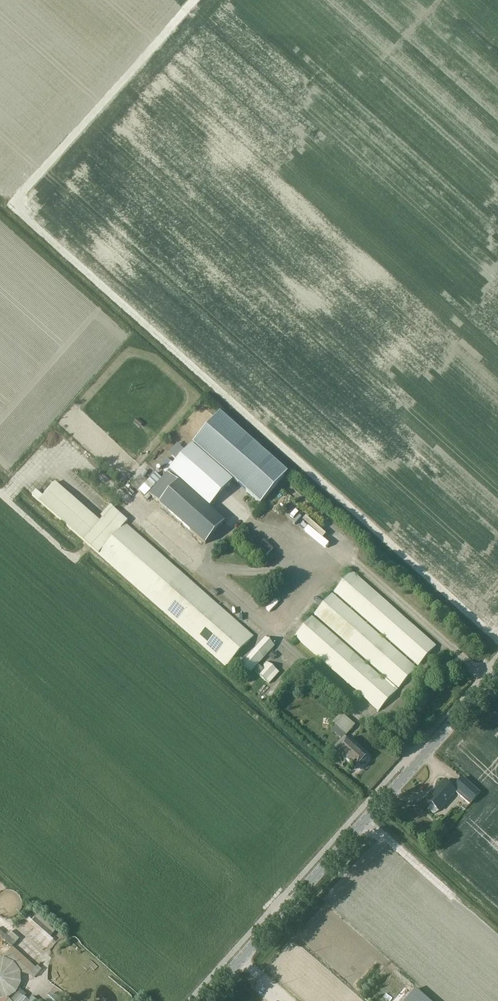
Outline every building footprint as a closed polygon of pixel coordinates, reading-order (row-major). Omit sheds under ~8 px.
[(261,504),(288,473),(220,412),(193,443),(261,504)] [(139,427),(143,423),(136,418),(133,422),(139,427)] [(233,481),(192,445),(169,471),(210,507),(233,481)] [(225,522),(167,472),(162,478),(157,474),(148,486),(152,489),(148,493),(160,503),(159,503),(205,544),(225,522)] [(130,519),(113,505),(100,518),(56,480),(43,494),(36,489),(32,494),(99,554),(126,523),(130,519)] [(226,666),(254,636),(126,523),(99,554),(226,666)] [(266,554),(270,549),(261,542),(257,547),(266,554)] [(379,711),(436,646),(352,571),(294,636),(379,711)] [(247,676),(264,658),(254,650),(238,668),(247,676)] [(273,651),(269,656),(273,660),(277,655),(273,651)] [(266,681),(277,669),(267,661),(261,668),(259,665),(254,670),(266,681)] [(346,735),(355,725),(344,715),(335,726),(346,735)] [(355,769),(362,762),(364,762),(366,760),(366,758),(368,756),(348,738),(336,751),(355,769)] [(444,781),(444,782),(456,793),(470,805),(480,793),(463,778),(453,789),(444,781)] [(439,811),(456,793),(444,782),(428,800),(439,811)] [(26,920),(51,942),(53,939),(50,937),(56,931),(37,914),(32,920),(29,917),(26,920)] [(19,938),(10,930),(6,935),(0,930),(0,937),(12,947),(19,938)] [(35,976),(42,969),(38,965),(36,967),(12,946),(8,951),(35,976)] [(9,998),(8,998),(16,992),(21,982),(20,971),(14,962),(3,957),(0,957),(0,1000),(7,1000),(9,998)] [(32,995),(28,1000),(25,997),(27,994),(20,988),(10,1000),(9,999),(7,1000),(39,1000),(32,995)] [(404,1000),(431,1000),(416,988),(404,1000)] [(56,995),(50,993),(44,1000),(45,1000),(63,1000),(56,995)]
